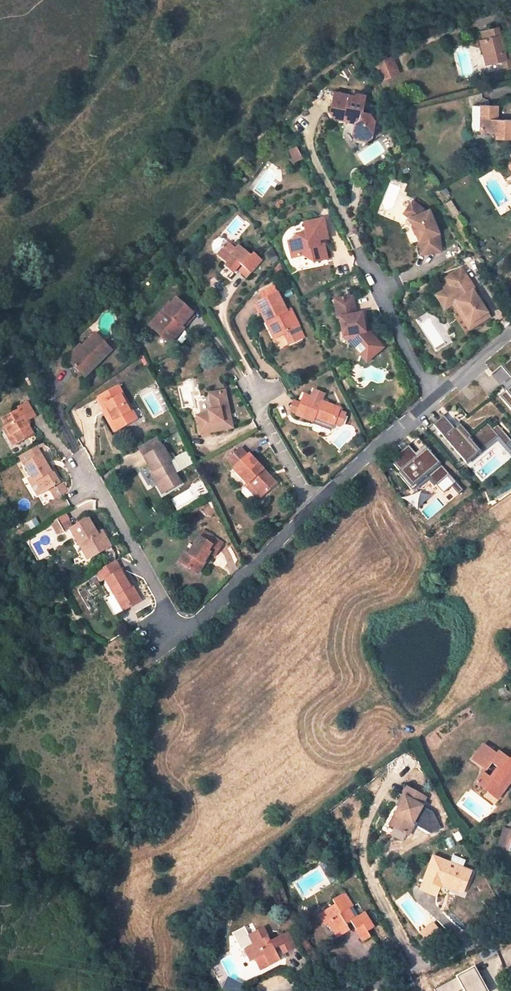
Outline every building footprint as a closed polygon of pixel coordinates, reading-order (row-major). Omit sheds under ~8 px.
[(480,39),(486,64),(501,60),(504,67),(510,65),(510,53),(505,54),(498,26),(482,31),(483,38),(480,39)] [(389,59),(374,64),(380,81),(395,75),(389,59)] [(356,137),(366,139),(371,136),(374,120),(369,111),(362,110),(366,94),(358,92),(355,94),(335,90),(330,110),(334,116),(339,117),(345,114),(349,120),(355,121),(352,132),(356,137)] [(481,106),(480,131),(496,132),(496,139),(510,139),(510,120),(497,119),(497,106),(481,106)] [(296,146),(289,149),(294,162),(301,159),(296,146)] [(421,209),(410,198),(400,207),(409,217),(412,224),(411,224),(414,231),(415,231),(418,237),(419,251),(440,249),(438,232),(429,209),(423,211),(421,209)] [(328,239),(324,220),(304,224),(306,233),(296,235),(292,241),(287,242),(291,259),(302,257),(309,261),(312,260),(313,264),(328,260),(324,246),(320,247),(318,241),(328,239)] [(224,241),(212,255),(222,263),(220,266),(229,273),(233,269),(237,264),(247,273),(259,259),(250,252),(248,255),(235,245),(232,248),(224,241)] [(243,278),(247,273),(237,264),(233,269),(243,278)] [(475,290),(461,268),(444,279),(449,287),(440,292),(449,307),(452,305),(457,313),(461,310),(470,324),(479,318),(481,322),(489,317),(473,291),(475,290)] [(287,344),(302,336),(297,325),(288,307),(284,310),(274,292),(254,303),(263,321),(267,319),(275,336),(281,333),(287,344)] [(435,296),(444,310),(449,307),(440,292),(435,296)] [(161,320),(154,328),(169,341),(183,325),(181,323),(191,311),(175,297),(158,317),(161,320)] [(349,298),(331,301),(335,320),(337,319),(340,337),(342,337),(345,337),(353,345),(358,346),(363,351),(370,351),(373,355),(380,348),(366,332),(362,333),(358,315),(353,316),(349,298)] [(457,313),(468,330),(481,322),(479,318),(470,324),(461,310),(457,313)] [(148,323),(154,328),(161,320),(158,317),(155,315),(148,323)] [(267,319),(263,321),(271,338),(275,336),(267,319)] [(77,356),(70,364),(84,378),(110,349),(93,333),(75,354),(77,356)] [(345,337),(342,337),(364,363),(373,355),(370,351),(363,351),(358,346),(353,345),(345,337)] [(65,360),(70,364),(77,356),(75,354),(73,351),(65,360)] [(502,367),(510,378),(510,359),(502,367)] [(98,397),(113,423),(119,419),(123,426),(137,419),(118,386),(98,397)] [(500,395),(510,408),(510,386),(500,395)] [(207,413),(195,415),(198,434),(231,427),(224,389),(209,393),(212,410),(207,410),(207,413)] [(295,414),(295,416),(310,422),(313,416),(332,424),(333,421),(337,411),(338,408),(319,401),(322,394),(313,390),(310,398),(303,395),(300,403),(295,414)] [(0,418),(0,420),(9,435),(12,433),(16,441),(32,432),(25,419),(33,414),(26,400),(16,405),(18,408),(0,418)] [(300,403),(295,401),(290,412),(295,414),(300,403)] [(337,411),(333,421),(339,424),(342,413),(337,411)] [(433,424),(466,463),(498,436),(510,451),(510,440),(497,423),(492,428),(487,423),(471,437),(460,424),(455,429),(444,415),(433,424)] [(330,430),(332,424),(313,416),(310,422),(330,430)] [(113,423),(117,430),(123,426),(119,419),(113,423)] [(12,433),(9,435),(6,436),(11,444),(16,441),(12,433)] [(184,486),(158,439),(139,449),(153,474),(150,475),(162,498),(184,486)] [(17,455),(32,480),(34,479),(42,492),(59,482),(52,468),(49,470),(35,445),(17,455)] [(416,458),(407,447),(386,464),(415,497),(430,484),(445,499),(453,491),(459,499),(465,492),(426,450),(416,458)] [(274,484),(247,454),(246,455),(239,448),(227,460),(234,467),(233,468),(247,484),(259,498),(274,484)] [(257,500),(259,498),(247,484),(245,486),(257,500)] [(90,518),(70,529),(79,546),(84,543),(92,557),(110,547),(102,531),(98,533),(90,518)] [(58,520),(52,523),(58,534),(64,531),(58,520)] [(184,553),(178,562),(196,574),(209,555),(214,557),(222,545),(203,532),(188,555),(184,553)] [(84,543),(79,546),(87,560),(92,557),(84,543)] [(141,604),(124,573),(121,574),(120,571),(116,564),(101,572),(97,574),(97,575),(101,582),(106,580),(115,597),(114,598),(123,614),(141,604)] [(123,614),(114,598),(112,599),(121,615),(123,614)] [(472,760),(485,770),(491,763),(497,767),(489,778),(482,773),(475,782),(497,799),(505,788),(500,785),(510,771),(510,772),(510,755),(508,759),(497,751),(495,753),(483,745),(472,760)] [(510,780),(510,772),(510,771),(500,785),(505,788),(510,780)] [(426,791),(406,781),(401,791),(405,792),(399,802),(395,809),(399,811),(393,823),(410,831),(417,818),(414,817),(423,800),(422,799),(426,791)] [(405,792),(401,791),(396,801),(399,802),(405,792)] [(390,821),(393,823),(399,811),(395,809),(390,821)] [(433,860),(423,883),(421,889),(436,896),(439,890),(440,888),(442,883),(462,892),(469,876),(433,860)] [(460,896),(462,892),(442,883),(440,888),(460,896)] [(334,904),(321,912),(329,924),(333,932),(336,930),(340,936),(350,930),(346,924),(350,921),(363,941),(371,937),(367,931),(374,927),(363,911),(354,918),(348,909),(352,906),(343,892),(332,900),(334,904)] [(329,924),(321,912),(317,914),(325,926),(329,924)] [(424,942),(440,933),(434,923),(419,931),(424,942)] [(254,946),(245,950),(252,964),(256,961),(260,968),(269,963),(271,968),(281,963),(275,951),(281,948),(285,956),(297,950),(289,933),(271,942),(264,930),(249,937),(254,946)] [(269,963),(260,968),(262,972),(271,968),(269,963)] [(435,986),(437,990),(484,990),(474,968),(435,986)] [(223,989),(226,990),(242,990),(244,985),(229,977),(223,989)]
